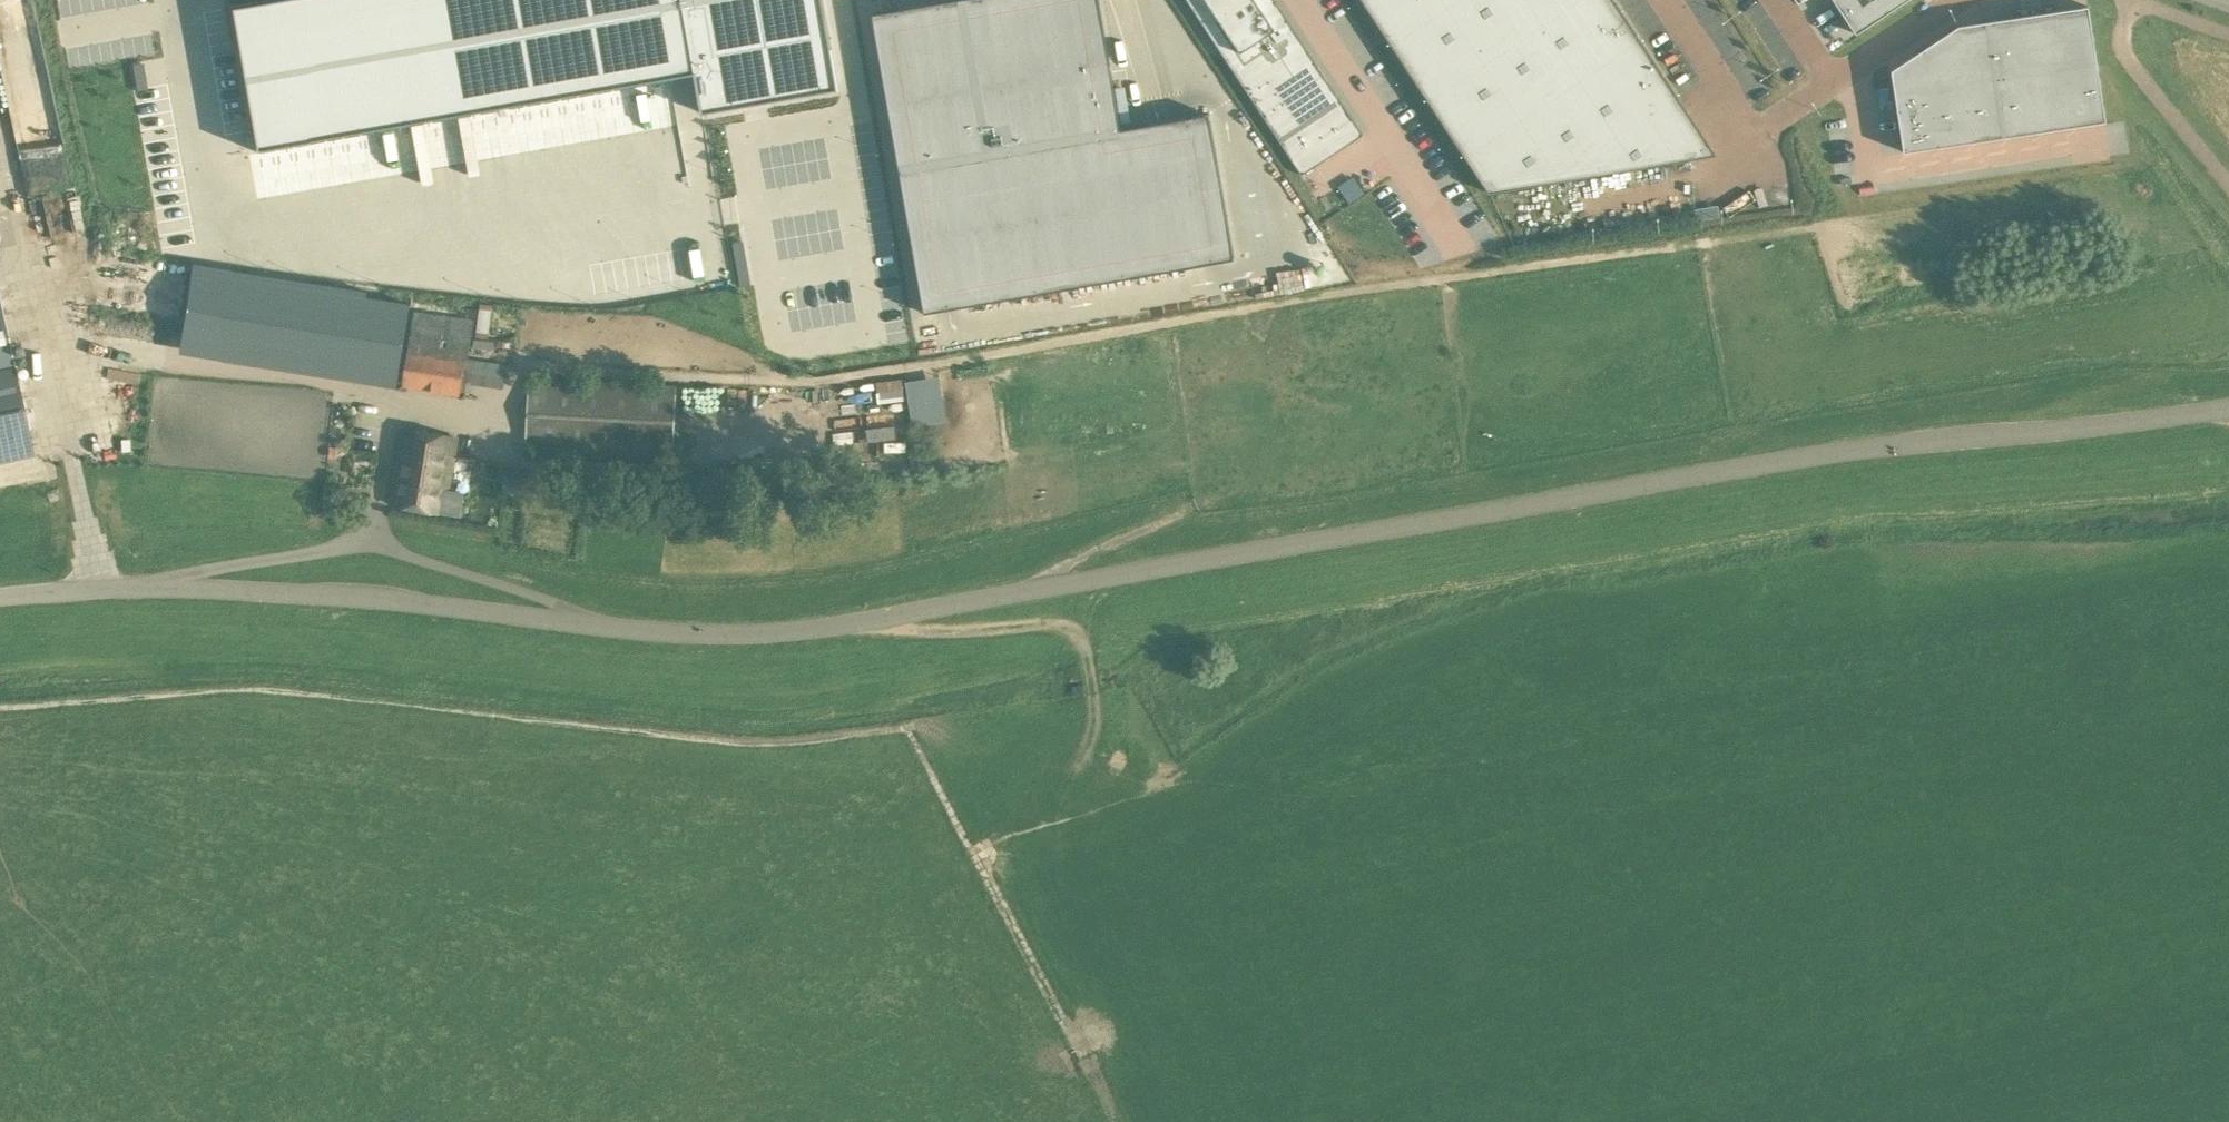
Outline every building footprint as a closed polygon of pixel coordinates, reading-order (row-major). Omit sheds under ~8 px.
[(226,4),(252,149),(697,70),(704,110),(840,86),(825,0),(250,0),(226,4)] [(872,13),(924,312),(1234,258),(1208,113),(1121,128),(1099,0),(948,0),(872,13)] [(1302,175),(1363,134),(1275,0),(1271,2),(1269,0),(1187,0),(1302,175)] [(1489,193),(1564,180),(1692,159),(1659,108),(1678,95),(1616,0),(1362,0),(1489,193)] [(1856,33),(1907,0),(1834,0),(1856,33)] [(2054,11),(2063,68),(2097,63),(2088,5),(2054,11)] [(2063,68),(2054,11),(2020,16),(2029,73),(2063,68)] [(1996,78),(2029,73),(2020,16),(1987,21),(1996,78)] [(1962,84),(1996,78),(1987,21),(1958,25),(1954,28),(1962,84)] [(1954,28),(1922,49),(1928,89),(1962,84),(1954,28)] [(1930,102),(1928,89),(1922,49),(1891,70),(1897,107),(1930,102)] [(2105,121),(2097,63),(2063,68),(2072,126),(2105,121)] [(2063,68),(2029,73),(2038,131),(2072,126),(2063,68)] [(2004,136),(2038,131),(2029,73),(1996,78),(2004,136)] [(1971,141),(2004,136),(1996,78),(1962,84),(1971,141)] [(1928,89),(1930,102),(1937,146),(1971,141),(1962,84),(1928,89)] [(1903,151),(1937,146),(1930,102),(1897,107),(1903,151)] [(28,438),(16,380),(0,308),(0,444),(28,438)] [(404,377),(402,386),(459,395),(459,393),(460,391),(462,373),(506,380),(508,364),(500,363),(474,359),(467,357),(467,354),(473,322),(417,313),(416,313),(410,347),(410,350),(408,350),(407,354),(404,377)] [(906,409),(906,421),(938,420),(936,375),(872,378),(873,410),(906,409)] [(672,456),(673,449),(676,387),(529,379),(526,448),(672,456)] [(403,429),(391,504),(444,513),(456,438),(403,429)] [(514,473),(512,492),(522,492),(523,474),(514,473)]
